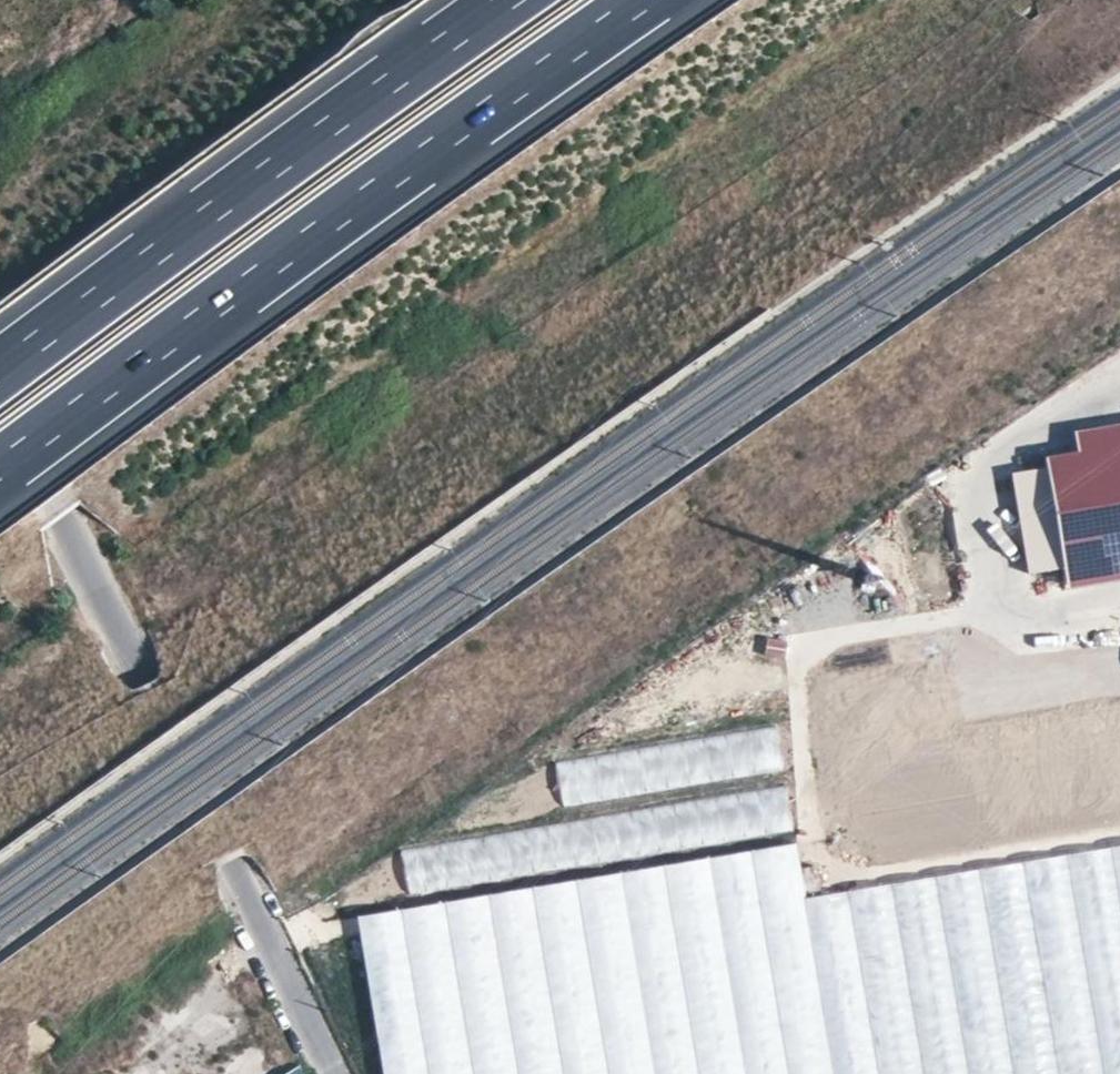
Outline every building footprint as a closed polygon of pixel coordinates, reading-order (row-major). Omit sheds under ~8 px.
[(562,806),(782,769),(775,726),(555,762),(562,806)] [(787,792),(471,831),(476,873),(792,834),(787,792)] [(361,904),(379,1073),(1119,1073),(1119,848),(802,881),(799,858),(361,904)]
